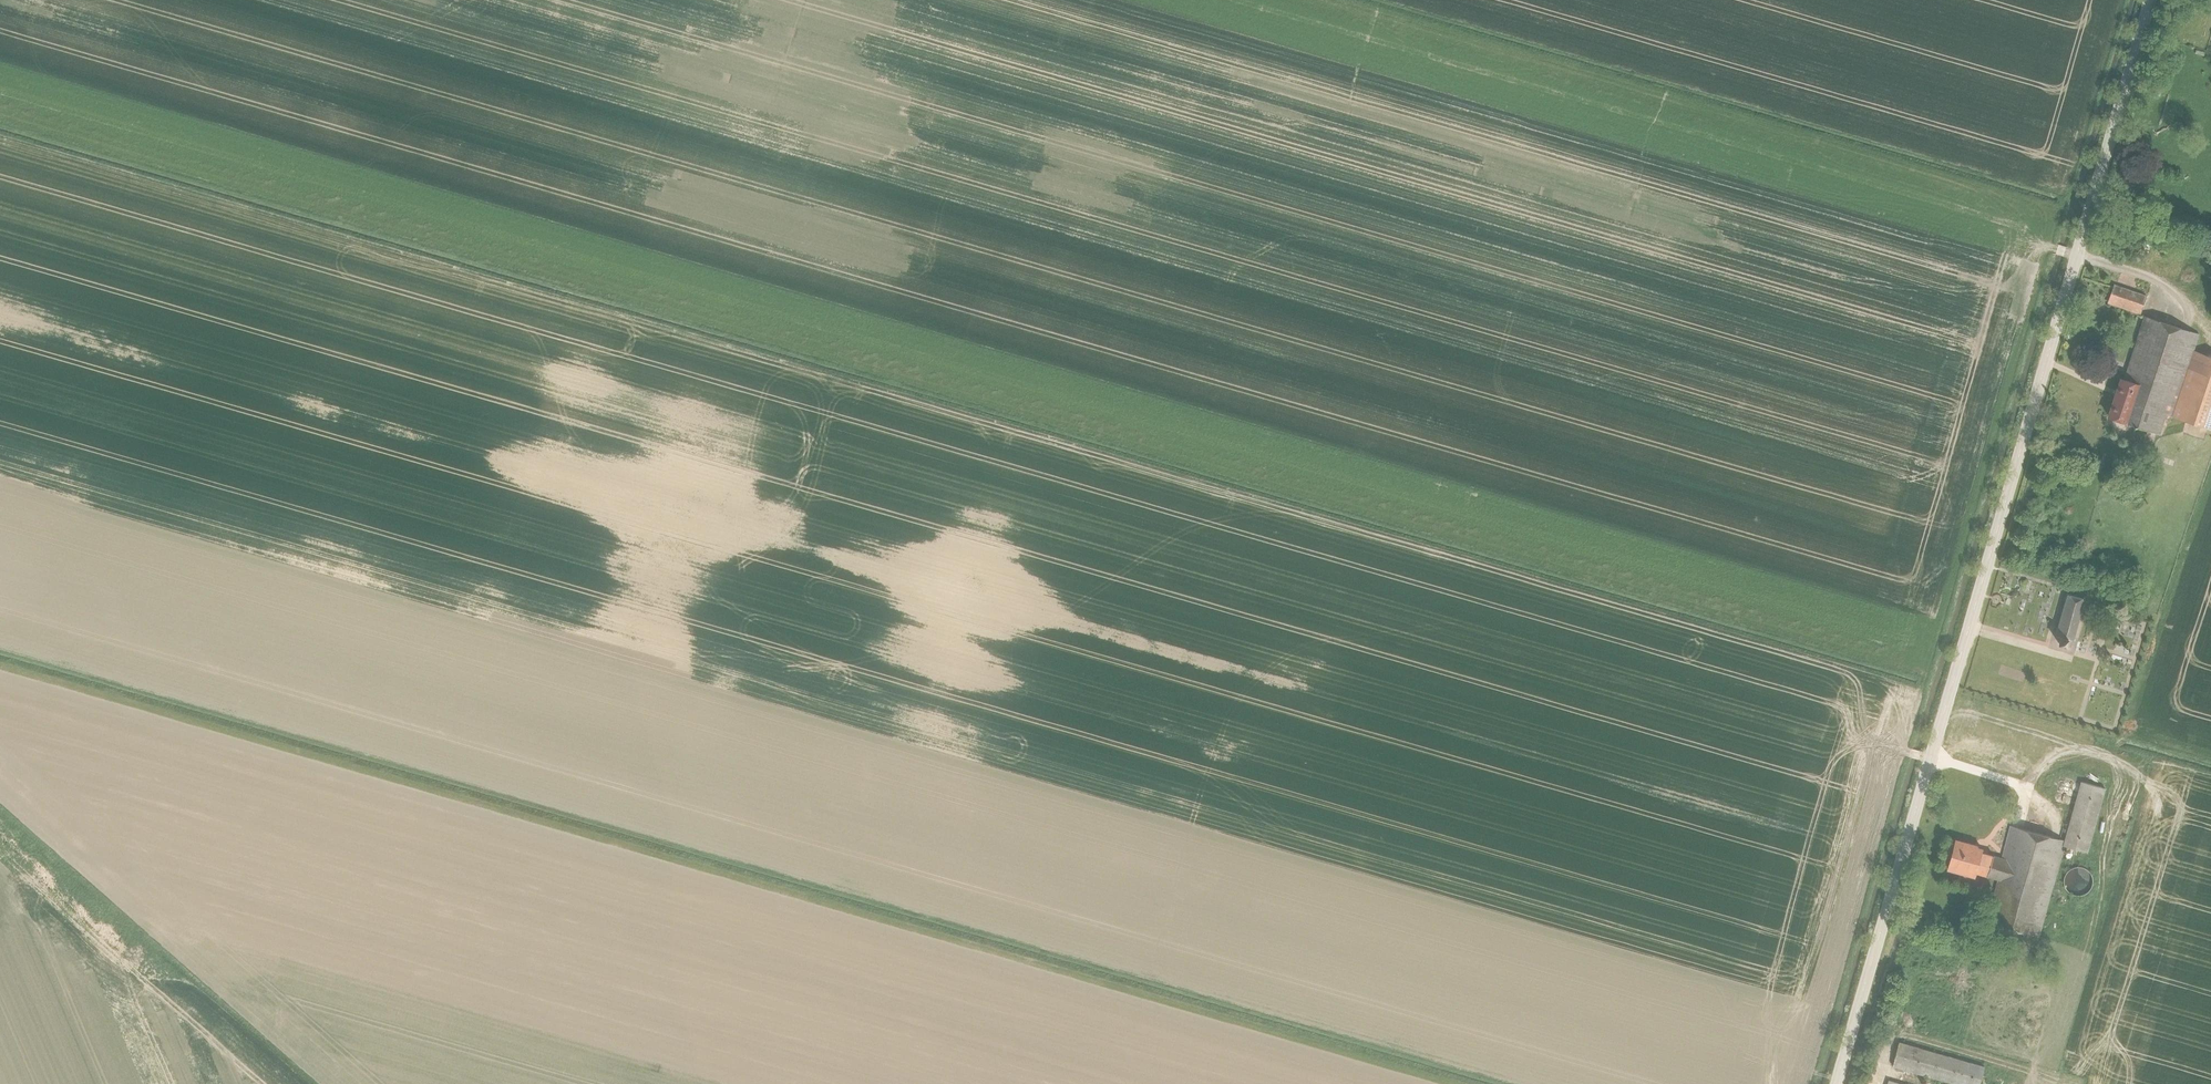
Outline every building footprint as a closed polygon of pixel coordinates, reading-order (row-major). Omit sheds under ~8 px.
[(2148,294),(2116,283),(2109,303),(2141,314),(2148,294)] [(2149,317),(2130,379),(2143,383),(2132,422),(2166,433),(2171,416),(2177,418),(2193,367),(2203,333),(2149,317)] [(2193,367),(2177,418),(2210,427),(2210,359),(2208,358),(2204,371),(2193,367)] [(2130,379),(2123,377),(2119,395),(2113,415),(2112,418),(2132,424),(2132,422),(2143,383),(2130,379)] [(2098,410),(2113,415),(2119,395),(2105,391),(2098,410)] [(2064,647),(2066,640),(2070,641),(2082,602),(2063,596),(2051,636),(2055,637),(2053,644),(2064,647)] [(2088,850),(2105,787),(2084,781),(2066,844),(2088,850)] [(2064,840),(2012,825),(2003,855),(1996,853),(1989,877),(1996,878),(1986,915),(2039,930),(2064,840)] [(1977,873),(1989,877),(1996,853),(1982,849),(1983,845),(1958,838),(1949,868),(1976,876),(1977,873)] [(2070,868),(2070,889),(2089,889),(2089,868),(2070,868)] [(1902,1040),(1895,1064),(1968,1083),(1980,1083),(1986,1064),(1902,1040)]
